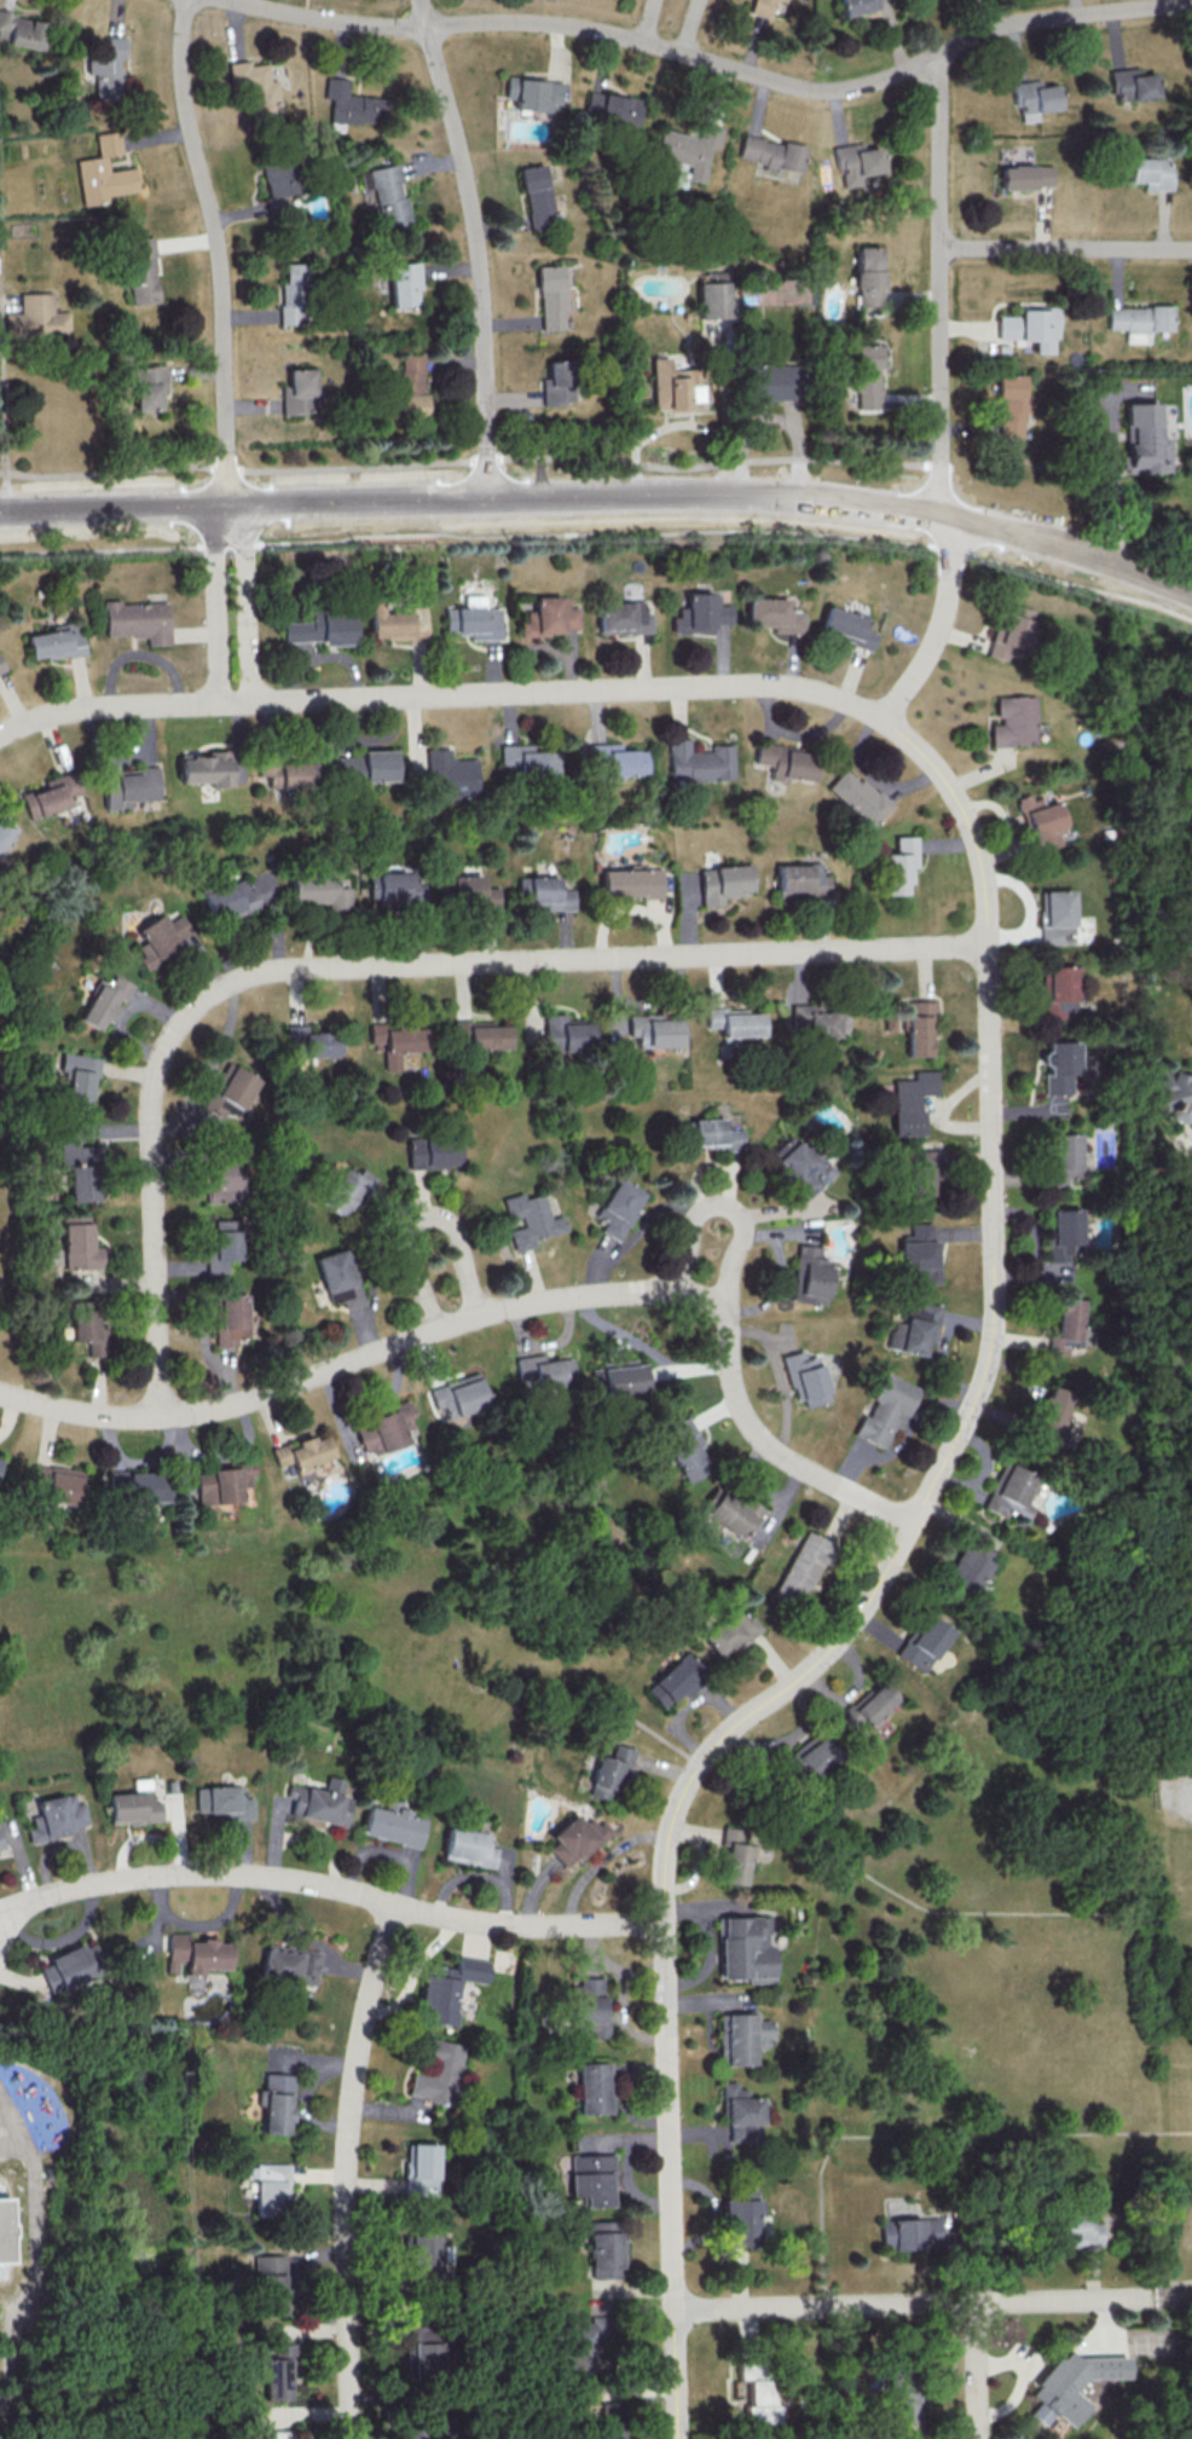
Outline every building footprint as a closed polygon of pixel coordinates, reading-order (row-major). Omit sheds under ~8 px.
[(769,17),(772,1),(784,3),(785,0),(750,0),(747,13),(769,17)] [(840,15),(874,10),(873,0),(838,0),(840,15)] [(43,19),(0,12),(0,43),(38,49),(43,19)] [(94,99),(119,99),(119,58),(124,58),(124,36),(103,36),(103,55),(86,55),(86,74),(94,74),(94,99)] [(226,62),(229,91),(247,90),(250,128),(279,125),(275,79),(267,80),(265,63),(248,64),(247,60),(226,62)] [(1154,73),(1137,74),(1137,67),(1109,70),(1113,102),(1156,97),(1154,73)] [(330,99),(328,121),(380,125),(382,97),(346,95),(347,79),(324,77),(323,98),(330,99)] [(559,80),(504,78),(503,100),(513,100),(513,109),(558,111),(559,80)] [(1011,82),(1013,107),(1019,106),(1020,122),(1037,121),(1036,111),(1058,109),(1056,85),(1041,86),(1041,80),(1011,82)] [(639,102),(587,88),(580,116),(632,130),(639,102)] [(657,129),(652,157),(687,163),(684,179),(701,183),(708,146),(716,148),(719,128),(698,124),(695,136),(657,129)] [(76,159),(81,201),(137,194),(133,168),(107,171),(105,155),(120,153),(118,131),(94,134),(96,157),(76,159)] [(798,173),(804,146),(741,134),(736,158),(762,163),(760,170),(774,173),(775,168),(798,173)] [(883,172),(879,146),(853,150),(852,144),(832,147),(835,168),(839,167),(842,188),(860,185),(859,175),(883,172)] [(1142,190),(1171,189),(1169,157),(1126,159),(1128,182),(1142,181),(1142,190)] [(297,191),(287,158),(258,167),(272,212),(288,207),(284,195),(297,191)] [(373,187),(380,229),(408,224),(397,164),(359,171),(362,189),(373,187)] [(518,168),(528,231),(552,228),(542,164),(518,168)] [(999,188),(1052,188),(1052,166),(1000,165),(999,188)] [(158,302),(150,236),(128,239),(131,256),(124,257),(130,305),(158,302)] [(880,305),(879,247),(855,247),(855,305),(880,305)] [(389,269),(389,307),(414,308),(414,289),(419,289),(419,262),(397,262),(397,269),(389,269)] [(305,263),(279,264),(281,325),(307,324),(305,263)] [(538,330),(562,329),(561,265),(537,266),(538,330)] [(727,318),(726,281),(696,282),(697,319),(727,318)] [(19,293),(19,313),(4,313),(4,337),(68,337),(68,311),(51,311),(51,293),(19,293)] [(1107,306),(1107,329),(1124,329),(1124,342),(1148,342),(1148,331),(1170,331),(1171,307),(1107,306)] [(997,315),(997,340),(1032,340),(1032,354),(1050,354),(1050,338),(1057,338),(1058,309),(1018,309),(1018,315),(997,315)] [(878,345),(854,346),(856,411),(880,410),(878,345)] [(424,416),(423,354),(398,354),(399,417),(424,416)] [(650,357),(652,410),(686,409),(684,379),(692,379),(691,369),(668,369),(667,357),(650,357)] [(566,406),(567,361),(546,361),(546,375),(541,375),(540,405),(566,406)] [(134,410),(159,409),(159,392),(166,392),(165,366),(128,367),(128,381),(133,381),(134,410)] [(313,413),(312,368),(287,369),(287,386),(280,386),(281,414),(313,413)] [(1024,375),(997,374),(997,398),(1000,398),(999,438),(1022,439),(1023,412),(1028,412),(1029,395),(1024,395),(1024,375)] [(1168,438),(1157,438),(1157,402),(1123,403),(1124,455),(1121,455),(1121,472),(1168,471),(1168,438)] [(713,632),(713,625),(731,625),(731,605),(718,605),(718,593),(686,593),(686,606),(677,606),(677,617),(671,617),(671,633),(713,632)] [(501,639),(500,608),(484,608),(484,595),(463,595),(464,607),(445,608),(445,633),(469,633),(469,640),(501,639)] [(519,636),(561,635),(561,629),(578,628),(578,608),(566,608),(566,596),(533,597),(534,621),(519,622),(519,636)] [(803,633),(803,612),(788,612),(788,599),(747,598),(746,625),(772,625),(772,632),(803,633)] [(651,633),(650,600),(597,602),(597,635),(651,633)] [(1033,610),(1003,601),(986,654),(1015,663),(1033,610)] [(170,645),(169,602),(104,603),(105,636),(147,636),(147,645),(170,645)] [(370,639),(425,638),(424,608),(386,609),(386,602),(369,602),(370,639)] [(870,648),(875,633),(862,629),(866,617),(826,604),(818,632),(870,648)] [(310,621),(283,622),(283,641),(320,640),(320,645),(353,644),(353,613),(310,614),(310,621)] [(50,625),(51,631),(26,635),(30,661),(84,653),(79,621),(50,625)] [(995,696),(996,723),(988,723),(989,746),(1034,745),(1033,695),(995,696)] [(731,744),(709,744),(709,751),(689,751),(688,738),(668,739),(668,779),(732,778),(731,744)] [(753,763),(770,766),(768,780),(785,782),(785,777),(811,781),(815,751),(756,742),(753,763)] [(646,749),(619,750),(619,743),(589,744),(590,777),(647,776),(646,749)] [(500,744),(499,766),(517,766),(517,776),(558,776),(559,751),(533,751),(533,744),(500,744)] [(475,758),(449,759),(449,747),(425,747),(426,771),(430,771),(430,799),(476,798),(475,758)] [(362,782),(395,781),(394,749),(361,750),(362,782)] [(178,759),(179,782),(208,782),(208,787),(229,787),(228,756),(189,757),(189,759),(178,759)] [(331,757),(332,783),(361,782),(360,756),(331,757)] [(313,761),(257,760),(257,776),(267,776),(267,787),(312,788),(313,761)] [(156,767),(117,770),(117,764),(100,766),(104,810),(129,808),(128,801),(159,799),(156,767)] [(845,766),(826,787),(870,828),(890,807),(845,766)] [(72,806),(70,796),(80,793),(73,770),(42,780),(44,786),(21,793),(29,819),(72,806)] [(1034,852),(1060,845),(1055,828),(1063,825),(1057,801),(1041,806),(1038,796),(1030,798),(1029,794),(1018,797),(1034,852)] [(0,812),(0,849),(19,830),(0,812)] [(915,836),(893,836),(894,853),(882,853),(883,894),(908,894),(908,867),(915,867),(915,836)] [(775,863),(776,896),(826,895),(826,874),(819,874),(818,862),(775,863)] [(751,893),(750,865),(698,867),(699,906),(721,905),(721,894),(751,893)] [(600,870),(600,898),(661,897),(660,869),(600,870)] [(416,871),(368,873),(369,904),(424,903),(423,880),(416,881),(416,871)] [(326,902),(326,909),(349,909),(348,887),(336,887),(336,875),(290,876),(290,903),(326,902)] [(448,876),(449,909),(498,907),(497,886),(481,887),(481,875),(448,876)] [(517,877),(517,902),(544,902),(544,909),(572,909),(572,890),(557,890),(557,877),(517,877)] [(1072,943),(1071,890),(1039,890),(1040,944),(1072,943)] [(144,970),(180,947),(159,915),(128,934),(142,956),(138,959),(144,970)] [(1045,966),(1046,1002),(1041,1002),(1042,1021),(1075,1020),(1073,965),(1045,966)] [(124,1001),(133,984),(114,974),(108,985),(98,980),(78,1020),(101,1031),(117,998),(124,1001)] [(905,1000),(906,1056),(931,1056),(930,1000),(905,1000)] [(805,1037),(847,1036),(846,1010),(818,1011),(818,1003),(789,1004),(790,1026),(805,1026),(805,1037)] [(762,1036),(761,1012),(746,1013),(746,1007),(705,1009),(706,1028),(720,1027),(720,1037),(762,1036)] [(543,1014),(544,1051),(596,1050),(596,1020),(565,1020),(565,1014),(543,1014)] [(636,1036),(636,1047),(680,1046),(679,1017),(660,1017),(660,1014),(627,1015),(628,1036),(636,1036)] [(398,1051),(424,1050),(423,1023),(368,1024),(369,1043),(383,1043),(384,1071),(399,1070),(398,1051)] [(305,1024),(285,1025),(286,1057),(336,1055),(335,1031),(305,1032),(305,1024)] [(1078,1074),(1077,1041),(1043,1042),(1043,1065),(1044,1065),(1045,1096),(1052,1096),(1052,1112),(1070,1111),(1069,1075),(1078,1074)] [(98,1057),(62,1052),(60,1067),(69,1068),(64,1108),(86,1111),(88,1097),(93,1098),(98,1057)] [(219,1117),(223,1109),(236,1117),(257,1079),(226,1062),(200,1106),(219,1117)] [(1173,1071),(1168,1073),(1157,1069),(1149,1092),(1155,1113),(1182,1122),(1187,1120),(1190,1129),(1191,1130),(1191,1077),(1173,1071)] [(892,1135),(920,1135),(920,1095),(936,1094),(935,1070),(912,1071),(912,1079),(891,1079),(892,1135)] [(723,1130),(722,1119),(683,1120),(684,1137),(691,1136),(691,1149),(741,1148),(741,1129),(723,1130)] [(1079,1177),(1078,1133),(1049,1134),(1050,1185),(1069,1185),(1069,1177),(1079,1177)] [(771,1155),(782,1166),(776,1173),(805,1200),(818,1186),(810,1179),(823,1166),(790,1135),(771,1155)] [(407,1168),(459,1167),(459,1137),(407,1138),(407,1168)] [(69,1202),(98,1201),(96,1145),(77,1145),(77,1140),(59,1141),(60,1170),(67,1169),(69,1202)] [(936,1166),(907,1165),(905,1207),(934,1208),(936,1166)] [(376,1180),(361,1167),(354,1176),(345,1168),(319,1200),(338,1216),(359,1191),(363,1195),(376,1180)] [(598,1231),(619,1242),(644,1193),(614,1178),(595,1215),(604,1220),(598,1231)] [(542,1194),(523,1198),(522,1193),(501,1197),(506,1220),(519,1217),(522,1226),(508,1229),(513,1251),(534,1246),(532,1238),(565,1230),(561,1215),(548,1218),(542,1194)] [(1051,1209),(1051,1245),(1081,1244),(1080,1209),(1051,1209)] [(91,1215),(62,1216),(63,1269),(102,1268),(101,1246),(91,1246),(91,1215)] [(205,1274),(225,1275),(226,1259),(237,1260),(238,1220),(214,1219),(213,1260),(206,1260),(205,1274)] [(934,1223),(909,1224),(909,1235),(898,1235),(899,1268),(914,1268),(914,1277),(924,1277),(924,1283),(936,1283),(934,1223)] [(791,1301),(827,1305),(832,1260),(819,1259),(820,1247),(796,1244),(791,1301)] [(327,1302),(340,1298),(343,1309),(361,1304),(345,1248),(314,1256),(327,1302)] [(218,1294),(218,1328),(214,1328),(215,1346),(236,1345),(236,1337),(246,1337),(245,1293),(218,1294)] [(1081,1299),(1058,1298),(1057,1336),(1048,1336),(1047,1354),(1067,1354),(1067,1345),(1079,1346),(1081,1299)] [(938,1304),(917,1301),(916,1309),(904,1307),(901,1323),(890,1321),(885,1349),(929,1356),(938,1304)] [(71,1309),(72,1355),(102,1354),(101,1309),(71,1309)] [(785,1354),(797,1409),(829,1401),(818,1355),(805,1358),(803,1350),(785,1354)] [(515,1357),(519,1388),(574,1381),(571,1357),(544,1360),(543,1354),(515,1357)] [(590,1369),(592,1397),(650,1393),(648,1364),(590,1369)] [(434,1409),(443,1406),(446,1417),(487,1405),(477,1372),(428,1387),(434,1409)] [(888,1450),(916,1386),(883,1372),(864,1416),(861,1415),(852,1434),(888,1450)] [(1029,1439),(1057,1448),(1066,1420),(1063,1419),(1071,1393),(1049,1386),(1046,1396),(1043,1395),(1029,1439)] [(407,1442),(405,1435),(414,1432),(408,1416),(411,1415),(406,1399),(387,1405),(389,1412),(353,1424),(364,1457),(407,1442)] [(668,1426),(677,1442),(666,1448),(688,1483),(711,1469),(698,1447),(703,1443),(686,1415),(668,1426)] [(270,1448),(276,1467),(291,1462),(294,1471),(333,1459),(325,1435),(313,1438),(312,1435),(270,1448)] [(981,1502),(1021,1524),(1031,1506),(1025,1503),(1038,1479),(1004,1460),(981,1502)] [(197,1504),(240,1502),(240,1486),(252,1486),(251,1462),(234,1463),(234,1466),(195,1469),(197,1504)] [(44,1501),(78,1506),(83,1471),(32,1464),(29,1487),(46,1490),(44,1501)] [(168,1471),(107,1472),(108,1500),(168,1499),(168,1471)] [(704,1512),(741,1541),(762,1513),(725,1485),(704,1512)] [(773,1598),(800,1610),(829,1542),(802,1531),(773,1598)] [(941,1578),(972,1594),(993,1554),(963,1538),(941,1578)] [(719,1660),(762,1628),(750,1612),(744,1617),(737,1607),(700,1635),(719,1660)] [(951,1629),(923,1612),(896,1656),(924,1673),(951,1629)] [(682,1691),(685,1694),(707,1675),(685,1651),(645,1689),(663,1708),(682,1691)] [(837,1718),(848,1729),(860,1717),(869,1727),(899,1699),(879,1679),(837,1718)] [(802,1769),(811,1777),(835,1751),(814,1731),(780,1768),(792,1780),(802,1769)] [(632,1748),(614,1744),(610,1759),(598,1756),(588,1794),(618,1802),(632,1748)] [(110,1826),(161,1821),(160,1800),(152,1801),(150,1777),(132,1779),(133,1791),(107,1794),(110,1826)] [(347,1825),(354,1781),(327,1777),(324,1791),(288,1786),(286,1797),(293,1798),(290,1816),(347,1825)] [(197,1813),(224,1812),(224,1819),(253,1818),(252,1798),(243,1798),(242,1786),(196,1787),(197,1813)] [(361,1835),(420,1847),(426,1819),(409,1815),(410,1809),(401,1807),(404,1794),(387,1791),(384,1808),(367,1805),(361,1835)] [(35,1800),(38,1814),(30,1815),(32,1826),(26,1828),(29,1843),(71,1834),(69,1827),(87,1824),(83,1802),(74,1804),(72,1793),(35,1800)] [(567,1870),(608,1831),(593,1814),(582,1824),(573,1813),(549,1836),(554,1842),(547,1849),(567,1870)] [(450,1816),(443,1859),(493,1868),(497,1847),(489,1846),(492,1832),(486,1831),(487,1822),(450,1816)] [(721,1882),(744,1885),(748,1859),(752,1859),(755,1842),(739,1840),(741,1829),(723,1827),(721,1839),(728,1840),(726,1851),(721,1851),(718,1870),(723,1871),(721,1882)] [(720,1978),(748,1978),(748,1982),(774,1982),(774,1947),(768,1947),(768,1917),(720,1916),(720,1978)] [(230,1943),(216,1943),(216,1938),(201,1937),(201,1942),(190,1942),(190,1933),(168,1933),(167,1972),(178,1972),(178,1963),(186,1963),(186,1974),(202,1974),(202,1969),(229,1969),(230,1943)] [(94,1943),(84,1947),(82,1944),(37,1961),(51,1995),(96,1977),(91,1962),(100,1958),(94,1943)] [(320,1952),(266,1944),(261,1977),(315,1985),(320,1952)] [(488,1961),(457,1957),(455,1969),(425,1965),(417,2021),(452,2026),(459,1979),(485,1983),(488,1961)] [(602,1978),(579,1978),(579,1984),(570,1984),(569,2032),(594,2033),(593,2037),(607,2037),(608,1995),(601,1995),(602,1978)] [(755,2064),(754,2047),(773,2046),(772,2021),(758,2021),(757,2013),(719,2014),(721,2065),(755,2064)] [(407,2096),(452,2105),(463,2044),(424,2037),(418,2074),(412,2073),(407,2096)] [(578,2063),(579,2114),(613,2113),(612,2062),(578,2063)] [(293,2074),(266,2073),(263,2133),(291,2135),(293,2074)] [(761,2097),(748,2097),(748,2088),(737,2089),(737,2082),(723,2082),(725,2124),(730,2124),(730,2142),(762,2141),(761,2097)] [(437,2144),(405,2143),(404,2196),(436,2197),(437,2144)] [(570,2155),(570,2195),(584,2195),(584,2206),(615,2206),(614,2154),(570,2155)] [(290,2164),(256,2163),(256,2173),(252,2173),(252,2176),(257,2176),(256,2216),(288,2216),(290,2164)] [(723,2191),(725,2246),(757,2246),(756,2216),(762,2216),(762,2199),(756,2199),(755,2190),(723,2191)] [(11,2264),(0,2264),(0,2199),(8,2198),(10,2224),(12,2224),(12,2231),(12,2238),(10,2238),(11,2264)] [(1100,2223),(1091,2223),(1091,2213),(1052,2213),(1052,2240),(1069,2240),(1069,2247),(1100,2246),(1100,2223)] [(881,2220),(882,2249),(939,2247),(938,2218),(881,2220)] [(622,2220),(589,2221),(590,2278),(624,2277),(622,2220)] [(438,2234),(409,2234),(409,2270),(438,2271),(438,2234)] [(284,2315),(285,2255),(256,2255),(256,2315),(284,2315)] [(567,2322),(567,2373),(600,2373),(600,2322),(567,2322)] [(411,2342),(411,2375),(440,2375),(440,2343),(411,2342)] [(265,2400),(289,2399),(288,2385),(293,2385),(292,2358),(264,2359),(265,2400)] [(746,2423),(779,2423),(779,2405),(769,2405),(769,2362),(738,2362),(737,2379),(746,2379),(746,2423)] [(899,2421),(919,2422),(920,2397),(908,2397),(908,2372),(888,2371),(887,2405),(899,2406),(899,2421)] [(592,2403),(592,2438),(621,2438),(622,2404),(592,2403)] [(442,2407),(409,2407),(409,2438),(441,2438),(442,2407)] [(292,2431),(272,2431),(272,2438),(292,2438),(292,2431)]
